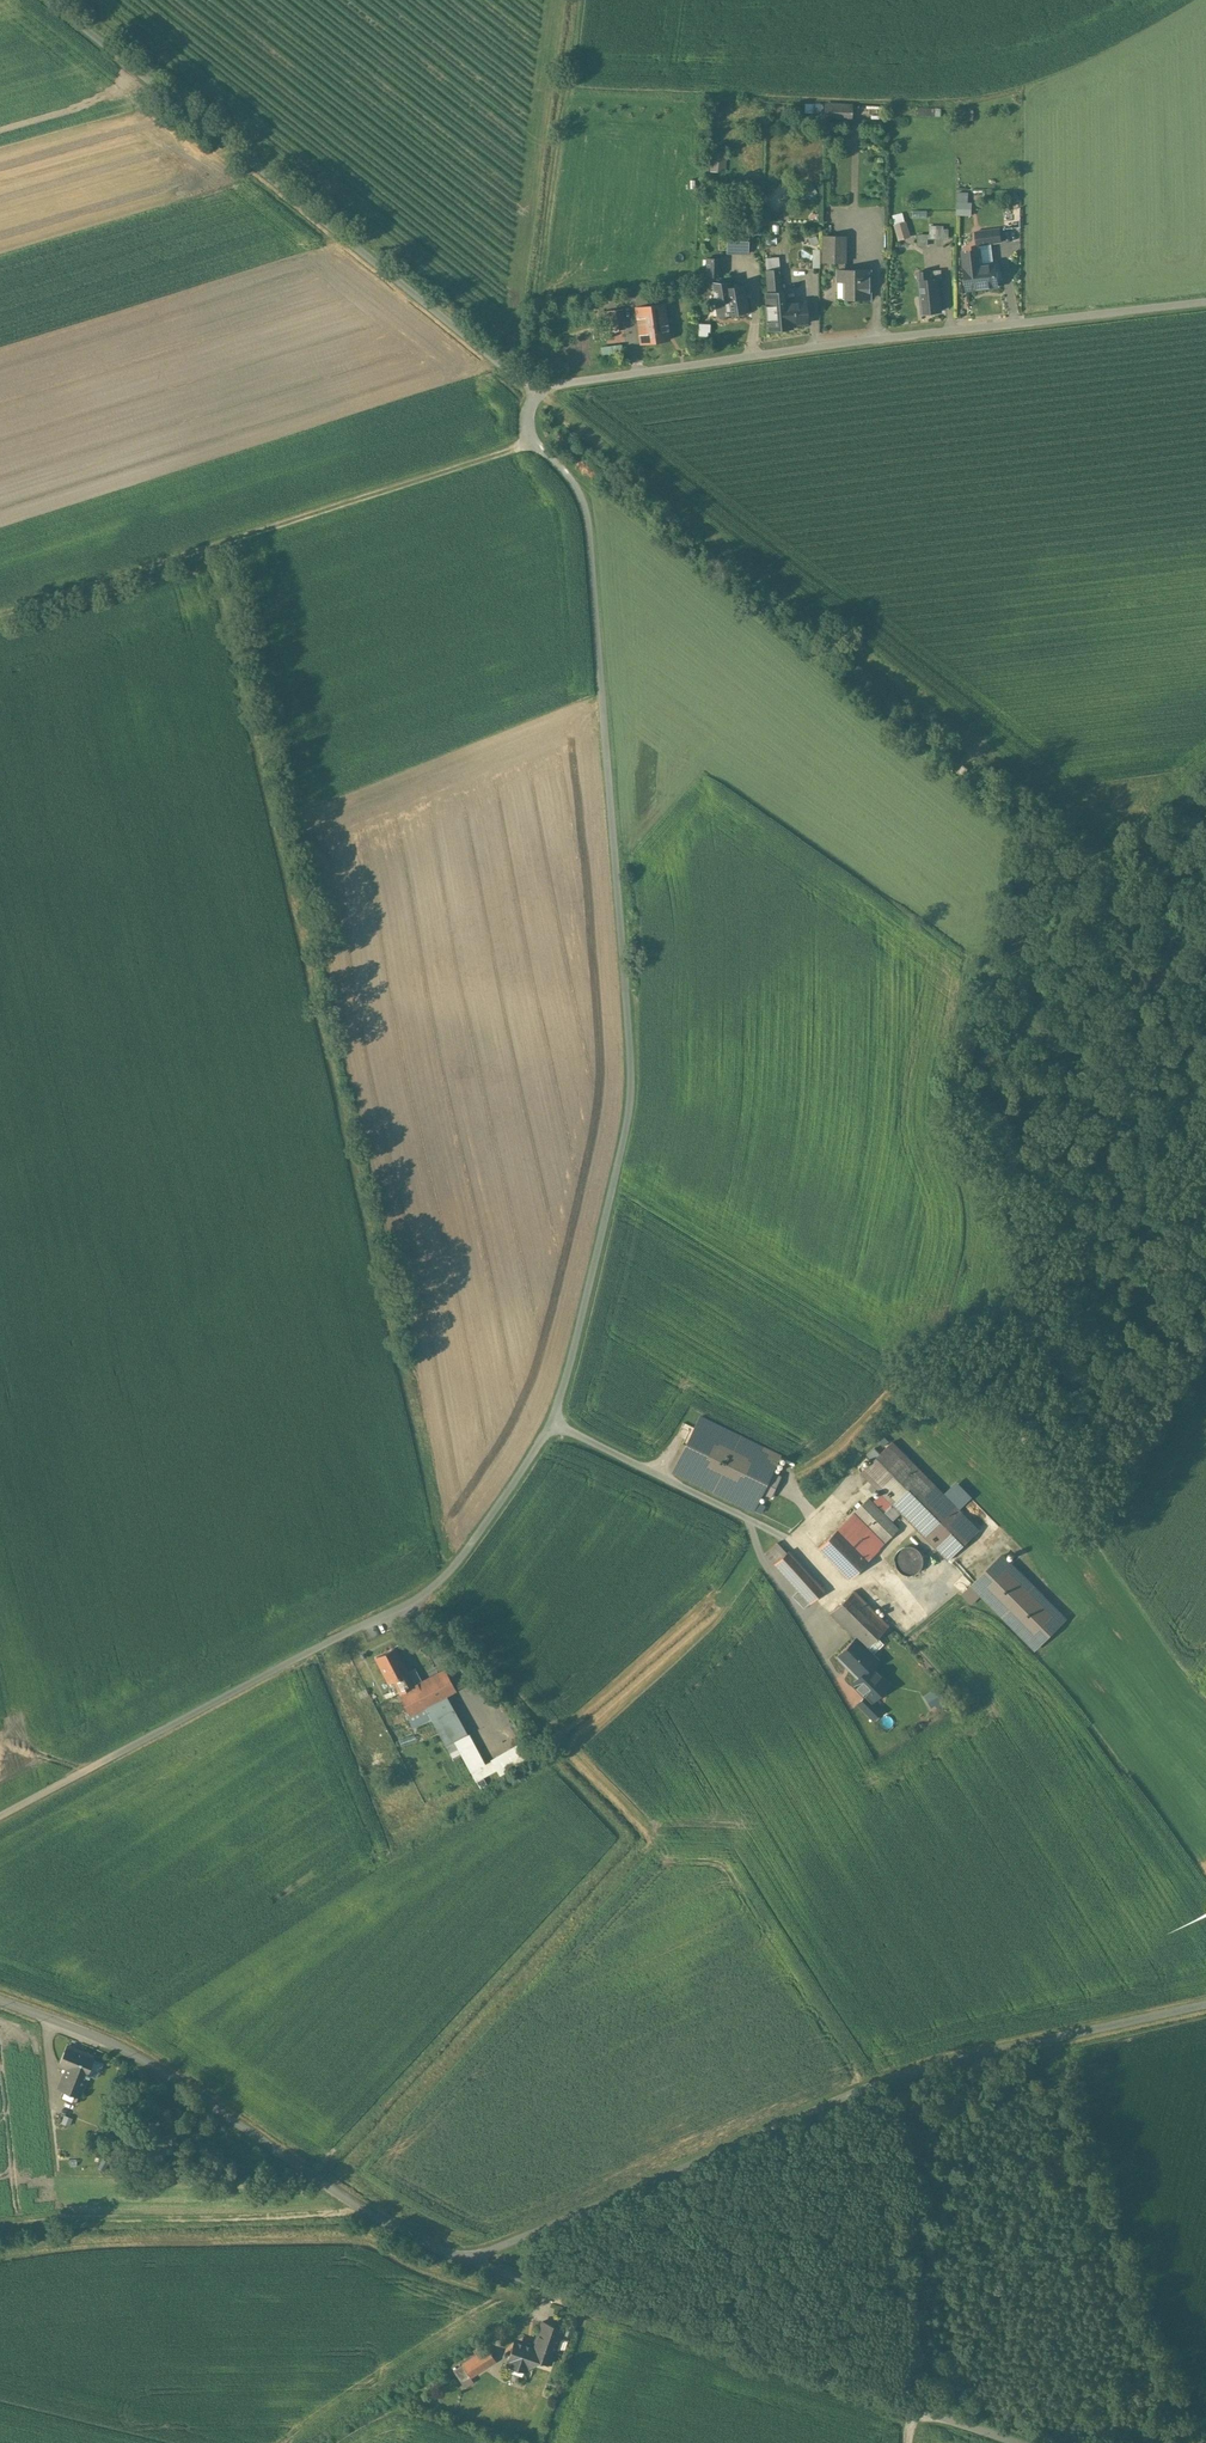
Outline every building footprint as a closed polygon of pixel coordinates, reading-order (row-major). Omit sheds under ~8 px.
[(853,120),(853,102),(824,102),(824,120),(853,120)] [(806,115),(822,115),(823,103),(806,103),(806,115)] [(726,152),(711,152),(712,171),(726,170),(726,152)] [(809,197),(818,192),(813,183),(804,188),(809,197)] [(969,202),(969,191),(958,191),(957,215),(972,215),(973,202),(969,202)] [(905,211),(893,214),(899,239),(911,236),(905,211)] [(931,225),(931,233),(918,233),(918,245),(930,245),(930,238),(949,238),(949,225),(931,225)] [(977,245),(978,245),(990,244),(1001,243),(1000,229),(976,232),(977,245)] [(845,236),(823,236),(823,262),(838,263),(838,270),(845,270),(845,236)] [(748,239),(728,238),(728,253),(747,253),(748,239)] [(990,244),(978,245),(979,250),(963,252),(967,290),(998,287),(995,264),(993,265),(990,244)] [(720,259),(707,259),(706,282),(712,283),(720,283),(720,259)] [(780,270),(766,271),(768,294),(767,294),(768,306),(766,306),(768,330),(785,329),(784,325),(807,323),(805,302),(783,304),(780,270)] [(845,270),(838,270),(838,282),(846,282),(846,299),(869,299),(869,270),(845,270)] [(918,272),(919,281),(938,280),(942,279),(942,271),(918,272)] [(938,280),(919,281),(923,313),(942,311),(938,280)] [(720,283),(712,283),(717,316),(748,311),(743,286),(729,288),(728,283),(720,283)] [(635,298),(636,307),(648,305),(647,297),(635,298)] [(636,307),(635,307),(641,344),(669,340),(664,303),(648,305),(636,307)] [(622,309),(603,312),(606,332),(624,329),(622,309)] [(710,331),(710,323),(699,324),(700,331),(710,331)] [(593,368),(593,361),(575,362),(576,369),(593,368)] [(963,765),(958,772),(962,776),(968,769),(963,765)] [(779,1456),(700,1417),(673,1470),(683,1475),(704,1486),(753,1510),(761,1493),(770,1497),(780,1477),(771,1472),(779,1456)] [(960,1510),(892,1442),(862,1472),(874,1483),(869,1488),(873,1493),(878,1488),(883,1493),(894,1504),(902,1512),(914,1524),(949,1560),(979,1530),(960,1510)] [(873,1503),(884,1514),(894,1504),(883,1493),(873,1503)] [(899,1530),(892,1522),(884,1514),(873,1503),(868,1498),(818,1547),(849,1579),(899,1530)] [(892,1522),(902,1512),(894,1504),(884,1514),(892,1522)] [(810,1603),(824,1591),(787,1551),(786,1552),(778,1543),(765,1553),(774,1563),(810,1603)] [(913,1546),(909,1546),(906,1546),(902,1548),(899,1550),(896,1553),(895,1557),(894,1560),(895,1564),(896,1568),(899,1571),(902,1573),(905,1575),(909,1575),(913,1575),(916,1574),(919,1571),(922,1568),(923,1565),(924,1561),(924,1557),(922,1553),(920,1550),(917,1548),(913,1546)] [(1064,1619),(1003,1556),(962,1595),(971,1605),(982,1594),(1034,1648),(1064,1619)] [(888,1626),(854,1590),(853,1591),(831,1612),(855,1637),(866,1648),(887,1626),(888,1627),(888,1626)] [(866,1648),(855,1637),(836,1656),(858,1677),(858,1678),(870,1666),(877,1659),(866,1648)] [(408,1672),(395,1647),(378,1656),(376,1657),(389,1682),(394,1679),(401,1692),(398,1693),(409,1714),(425,1707),(453,1759),(462,1755),(475,1777),(477,1780),(497,1769),(491,1760),(484,1764),(447,1695),(456,1690),(444,1669),(411,1686),(405,1674),(408,1672)] [(888,1684),(870,1666),(858,1678),(858,1677),(853,1683),(866,1696),(871,1701),(872,1701),(888,1684)] [(871,1701),(866,1696),(858,1704),(873,1719),(881,1711),(872,1701),(871,1701)] [(94,2056),(68,2045),(59,2065),(68,2068),(63,2080),(82,2088),(87,2075),(89,2076),(90,2074),(87,2073),(94,2056)] [(82,2088),(63,2080),(60,2087),(64,2089),(60,2097),(75,2103),(82,2088)] [(562,2328),(542,2321),(533,2346),(530,2356),(531,2357),(550,2363),(562,2328)] [(533,2346),(515,2339),(508,2360),(509,2360),(508,2364),(526,2370),(527,2367),(528,2367),(531,2357),(530,2356),(533,2346)] [(487,2349),(458,2368),(454,2370),(461,2382),(495,2361),(494,2360),(487,2349)]
